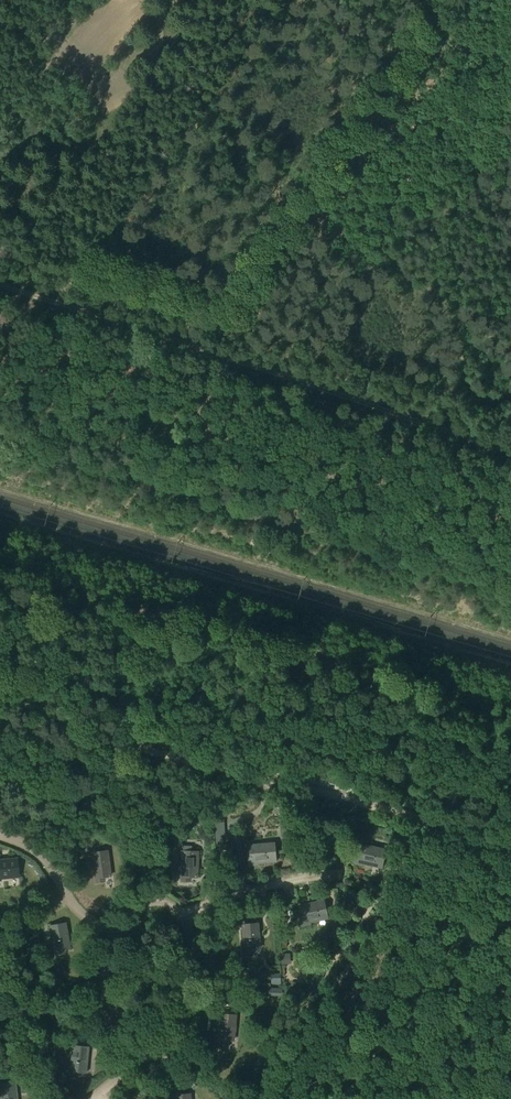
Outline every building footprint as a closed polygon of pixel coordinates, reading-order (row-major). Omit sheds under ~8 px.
[(252,853),(249,853),(250,864),(257,864),(256,862),(275,861),(274,844),(251,846),(252,853)] [(358,852),(356,863),(362,864),(363,862),(381,867),(384,851),(362,845),(361,852),(358,852)] [(107,850),(93,852),(96,877),(110,875),(107,850)] [(183,851),(183,877),(190,877),(192,877),(197,877),(197,851),(183,851)] [(18,876),(17,859),(0,861),(0,878),(18,876)] [(303,913),(300,914),(303,925),(309,923),(309,922),(327,917),(323,901),(301,907),(303,913)] [(66,922),(52,924),(55,950),(70,948),(66,922)] [(257,923),(243,924),(245,950),(260,948),(257,923)] [(274,988),(274,996),(282,996),(282,989),(274,988)] [(221,1013),(219,1039),(226,1039),(229,1040),(233,1040),(236,1015),(221,1013)] [(74,1049),(71,1074),(86,1076),(88,1050),(74,1049)] [(0,1082),(0,1084),(2,1098),(16,1098),(14,1080),(0,1082)]
